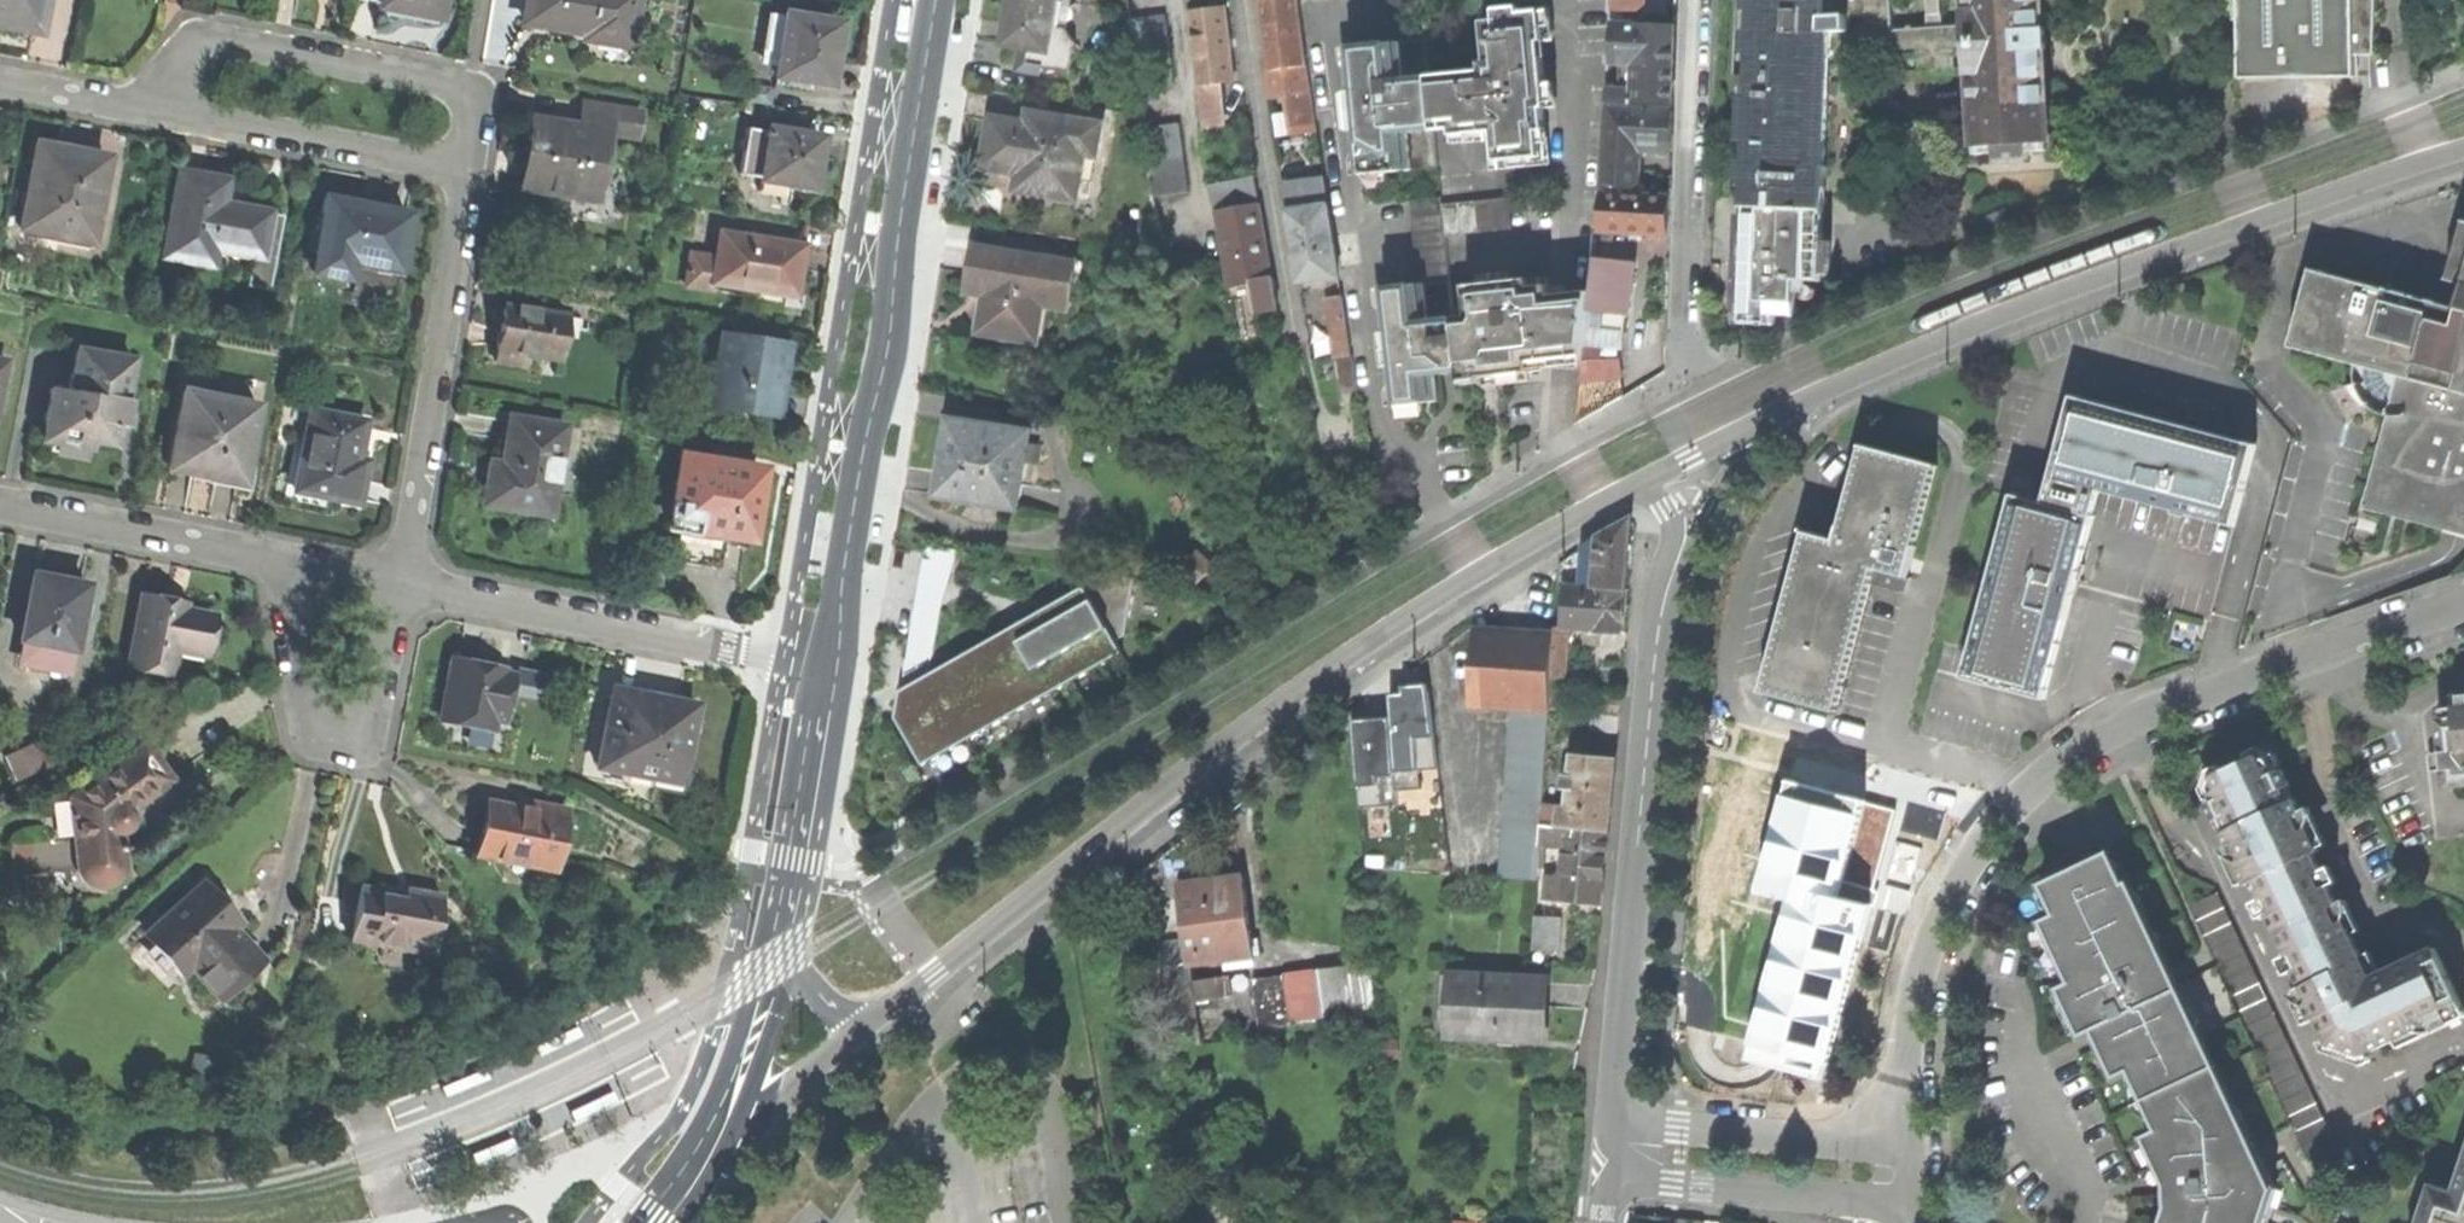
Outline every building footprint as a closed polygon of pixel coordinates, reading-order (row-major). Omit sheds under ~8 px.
[(35,31),(40,7),(43,8),(44,0),(0,0),(0,25),(35,31)] [(379,7),(438,18),(441,0),(360,0),(379,4),(379,7)] [(526,21),(587,31),(586,38),(628,44),(635,0),(530,0),(526,21)] [(1006,44),(1024,47),(1020,69),(1042,73),(1043,70),(1070,74),(1076,44),(1066,31),(1052,27),(1057,1),(1051,0),(1013,0),(1010,18),(1006,44)] [(1268,70),(1305,65),(1296,0),(1258,0),(1264,43),(1268,70)] [(1387,11),(1420,8),(1420,0),(1386,0),(1387,11)] [(1611,10),(1645,10),(1645,0),(1611,0),(1611,10)] [(1754,21),(1747,207),(1825,210),(1832,59),(1838,59),(1838,63),(1858,62),(1854,0),(1755,0),(1754,21)] [(1858,62),(1919,59),(1920,71),(1955,69),(1955,57),(1971,56),(1968,0),(1854,0),(1858,62)] [(1974,109),(2046,105),(2043,50),(2045,50),(2044,29),(2042,29),(2040,0),(1968,0),(1971,56),(1974,109)] [(2239,79),(2361,78),(2360,55),(2366,55),(2374,55),(2375,0),(2238,0),(2239,79)] [(1188,11),(1197,85),(1218,83),(1234,81),(1230,43),(1225,7),(1188,11)] [(1429,77),(1434,130),(1453,128),(1453,136),(1484,134),(1484,127),(1494,126),(1495,134),(1491,135),(1494,162),(1519,160),(1545,157),(1543,131),(1546,130),(1544,108),(1548,108),(1543,58),(1539,58),(1538,43),(1545,42),(1543,12),(1522,14),(1522,9),(1498,11),(1498,21),(1485,22),(1488,63),(1482,64),(1482,72),(1429,77)] [(771,14),(765,50),(780,52),(776,77),(804,81),(829,85),(832,61),(838,24),(771,14)] [(1164,17),(1132,21),(1140,88),(1173,84),(1164,17)] [(1607,89),(1606,103),(1672,106),(1673,62),(1674,24),(1613,22),(1612,55),(1608,55),(1607,63),(1635,64),(1634,90),(1607,89)] [(1437,168),(1434,130),(1429,77),(1426,40),(1347,47),(1358,175),(1396,172),(1437,168)] [(1314,131),(1305,65),(1268,70),(1272,98),(1288,95),(1294,134),(1314,131)] [(1218,83),(1197,85),(1202,128),(1224,125),(1218,83)] [(529,151),(523,188),(568,195),(568,197),(596,202),(604,147),(606,135),(609,135),(613,108),(583,104),(578,132),(537,126),(538,122),(534,121),(529,151)] [(2046,105),(1974,109),(1976,156),(1997,155),(1998,163),(2028,161),(2027,153),(2048,152),(2046,105)] [(640,113),(613,108),(609,135),(636,139),(640,113)] [(1608,108),(1605,188),(1649,190),(1649,177),(1635,177),(1636,149),(1672,150),(1673,128),(1673,110),(1608,108)] [(990,143),(987,166),(1025,171),(1022,188),(1074,196),(1081,152),(1093,154),(1097,127),(1031,117),(1029,127),(994,122),(990,143)] [(1179,125),(1144,130),(1154,198),(1188,193),(1179,125)] [(739,175),(761,178),(768,132),(747,129),(739,175)] [(768,132),(761,178),(759,192),(777,195),(790,197),(792,189),(815,192),(819,168),(815,167),(816,159),(820,139),(769,131),(768,132)] [(37,146),(21,229),(52,234),(51,242),(91,249),(97,216),(95,215),(106,159),(79,154),(56,149),(37,146)] [(180,173),(164,257),(210,265),(213,247),(251,254),(261,255),(268,214),(220,205),(222,196),(225,181),(201,177),(180,173)] [(1213,204),(1258,196),(1255,177),(1209,185),(1213,204)] [(1288,208),(1326,202),(1323,178),(1284,184),(1288,208)] [(1603,193),(1599,233),(1668,236),(1669,216),(1670,196),(1603,193)] [(1410,200),(1419,283),(1450,280),(1445,237),(1442,206),(1441,197),(1410,200)] [(1507,198),(1442,206),(1445,237),(1511,229),(1507,198)] [(367,208),(327,201),(314,274),(344,279),(346,268),(401,278),(407,245),(402,244),(407,215),(367,208)] [(1327,203),(1288,209),(1289,217),(1299,281),(1337,275),(1327,203)] [(1252,281),(1271,278),(1266,252),(1259,207),(1217,214),(1225,261),(1229,285),(1252,281)] [(1825,210),(1747,207),(1743,324),(1776,325),(1777,313),(1797,314),(1798,280),(1822,281),(1825,210)] [(283,217),(268,214),(261,255),(251,254),(245,287),(269,291),(283,217)] [(2448,280),(2463,285),(2463,221),(2448,280)] [(715,259),(711,283),(786,295),(784,304),(801,307),(804,287),(806,271),(797,270),(801,247),(719,233),(715,259)] [(970,262),(967,281),(989,284),(981,332),(1034,340),(1041,301),(1071,306),(1078,261),(973,245),(970,262)] [(710,289),(711,283),(715,259),(689,255),(684,285),(710,289)] [(1590,292),(1586,328),(1623,332),(1625,313),(1630,314),(1635,263),(1593,259),(1590,292)] [(1726,263),(1712,263),(1711,291),(1725,292),(1726,263)] [(343,284),(398,294),(401,278),(346,268),(344,279),(343,284)] [(2362,508),(2422,524),(2454,532),(2463,535),(2463,290),(2459,310),(2311,270),(2291,347),(2353,364),(2352,376),(2354,383),(2356,387),(2358,395),(2364,403),(2372,410),(2379,414),(2387,416),(2382,432),(2376,456),(2362,508)] [(1271,278),(1252,281),(1257,313),(1276,310),(1271,278)] [(1454,319),(1460,373),(1480,371),(1482,387),(1508,383),(1536,380),(1535,371),(1544,370),(1544,367),(1553,296),(1551,286),(1532,287),(1531,279),(1467,287),(1470,317),(1454,319)] [(1435,376),(1460,373),(1454,319),(1450,282),(1382,289),(1394,407),(1416,404),(1438,402),(1435,376)] [(1553,296),(1544,367),(1561,364),(1583,360),(1586,328),(1590,292),(1565,295),(1553,296)] [(1328,300),(1336,357),(1351,354),(1342,298),(1328,300)] [(497,351),(495,363),(516,367),(518,355),(560,362),(566,331),(568,318),(505,307),(501,329),(497,351)] [(723,340),(712,410),(778,420),(779,418),(773,417),(776,395),(782,396),(785,381),(789,351),(723,340)] [(50,401),(43,441),(77,447),(78,441),(116,448),(120,428),(122,428),(126,408),(123,408),(132,360),(77,350),(70,391),(52,388),(50,401)] [(1351,354),(1336,357),(1341,389),(1358,386),(1353,354),(1351,354)] [(1619,379),(1580,387),(1580,407),(1622,397),(1619,379)] [(183,391),(167,470),(188,474),(212,478),(212,475),(241,481),(256,406),(183,391)] [(2072,396),(2051,478),(2101,492),(2156,506),(2234,526),(2256,445),(2219,435),(2072,396)] [(307,431),(295,492),(358,504),(359,498),(363,480),(367,461),(358,459),(366,422),(311,411),(307,431)] [(945,456),(939,495),(1017,508),(1025,461),(1038,464),(1041,447),(1027,445),(1029,434),(996,429),(998,416),(981,413),(979,426),(951,421),(945,456)] [(489,483),(485,509),(552,520),(556,496),(567,431),(512,422),(508,441),(505,463),(504,469),(492,467),(491,473),(489,483)] [(1875,568),(1907,577),(1916,546),(1915,546),(1936,467),(1937,467),(1937,466),(1863,446),(1862,445),(1861,447),(1862,447),(1841,526),(1840,526),(1836,540),(1805,532),(1804,533),(1805,533),(1763,690),(1762,690),(1761,692),(1837,712),(1838,710),(1836,710),(1865,604),(1871,584),(1875,568)] [(673,533),(676,533),(728,541),(744,543),(752,545),(763,475),(740,472),(741,465),(742,459),(721,456),(719,468),(701,465),(684,463),(673,533)] [(2051,478),(2046,503),(2095,516),(2101,492),(2051,478)] [(1972,647),(1964,678),(2034,696),(2045,699),(2056,659),(2069,612),(2076,584),(2095,516),(2046,503),(2014,495),(1972,647)] [(2377,518),(2360,513),(2357,527),(2374,532),(2377,518)] [(1582,586),(1624,590),(1626,558),(1629,520),(1599,537),(1584,547),(1582,586)] [(728,541),(676,533),(670,567),(723,575),(728,541)] [(945,583),(951,549),(927,545),(921,579),(945,583)] [(958,550),(951,549),(945,583),(921,579),(916,610),(940,614),(958,550)] [(1216,565),(1198,550),(1179,571),(1197,587),(1216,565)] [(1903,593),(1907,577),(1875,568),(1871,584),(1903,593)] [(1085,571),(1083,586),(1116,641),(1126,635),(1135,578),(1085,571)] [(33,575),(20,639),(32,642),(27,666),(69,674),(87,585),(58,580),(33,575)] [(1622,610),(1624,590),(1582,586),(1564,585),(1561,628),(1556,627),(1555,636),(1552,677),(1566,678),(1570,629),(1585,630),(1585,637),(1602,638),(1602,631),(1621,632),(1622,610)] [(931,674),(901,691),(897,717),(924,765),(1123,653),(1116,641),(1083,586),(931,674)] [(141,597),(129,666),(170,674),(175,649),(205,655),(212,616),(187,612),(182,611),(183,605),(157,600),(141,597)] [(933,657),(940,614),(916,610),(905,673),(933,657)] [(1551,694),(1552,677),(1555,636),(1515,633),(1474,631),(1469,703),(1514,706),(1550,709),(1551,694)] [(453,657),(440,722),(471,728),(473,716),(494,720),(505,722),(508,710),(515,676),(504,674),(482,669),(484,663),(469,660),(458,658),(453,657)] [(505,667),(484,663),(482,669),(504,674),(505,667)] [(1404,712),(1363,716),(1370,795),(1427,791),(1425,767),(1446,766),(1439,683),(1401,686),(1404,712)] [(613,690),(598,768),(676,782),(685,763),(696,705),(677,702),(653,697),(613,690)] [(1568,695),(1551,694),(1550,709),(1567,710),(1568,695)] [(2453,697),(2455,717),(2439,719),(2446,788),(2463,786),(2463,696),(2453,697)] [(1543,806),(1550,709),(1514,706),(1502,879),(1538,881),(1541,842),(1542,826),(1543,806)] [(1618,732),(1619,716),(1593,713),(1591,730),(1618,732)] [(492,732),(494,720),(473,716),(471,728),(492,732)] [(5,755),(15,780),(58,763),(48,738),(5,755)] [(29,843),(33,873),(78,868),(79,873),(83,880),(87,884),(92,887),(98,888),(102,888),(107,888),(112,886),(115,884),(119,880),(121,875),(122,872),(123,867),(121,852),(126,849),(121,846),(119,834),(123,832),(126,830),(129,827),(130,824),(131,821),(131,818),(130,815),(129,811),(171,781),(156,761),(144,745),(70,798),(75,838),(29,843)] [(1612,796),(1615,760),(1572,756),(1570,775),(1566,775),(1565,790),(1569,791),(1568,808),(1543,806),(1542,826),(1608,832),(1612,796)] [(2372,978),(2314,854),(2319,851),(2295,799),(2289,802),(2272,766),(2269,760),(2259,757),(2251,759),(2219,774),(2214,778),(2211,787),(2213,795),(2229,830),(2224,833),(2237,861),(2248,884),(2254,882),(2288,954),(2303,986),(2298,989),(2313,1021),(2318,1018),(2330,1044),(2348,1051),(2363,1056),(2378,1049),(2414,1032),(2418,1039),(2451,1023),(2447,1015),(2463,1007),(2436,948),(2372,978)] [(1753,1043),(1753,1044),(1774,1050),(1785,1053),(1829,1064),(1829,1063),(1828,1063),(1847,995),(1862,937),(1863,937),(1871,907),(1876,889),(1843,880),(1864,802),(1865,802),(1866,801),(1790,781),(1790,782),(1791,783),(1765,877),(1764,877),(1760,893),(1761,893),(1762,893),(1793,901),(1754,1043),(1753,1043)] [(488,803),(478,854),(554,869),(565,812),(550,809),(539,806),(538,813),(488,803)] [(1605,865),(1608,832),(1542,826),(1541,842),(1565,844),(1561,879),(1548,878),(1546,899),(1601,905),(1605,865)] [(2264,1204),(2257,1202),(2258,1182),(2264,1179),(2162,962),(2148,932),(2126,885),(2113,857),(2111,853),(2071,872),(2044,885),(2058,915),(2049,920),(2077,981),(2061,989),(2074,1014),(2083,1035),(2099,1028),(2103,1037),(2121,1075),(2131,1070),(2160,1132),(2151,1136),(2172,1182),(2172,1189),(2174,1209),(2169,1222),(2257,1222),(2264,1204)] [(1179,884),(1189,963),(1189,965),(1249,957),(1247,941),(1252,940),(1243,875),(1215,879),(1179,884)] [(202,886),(147,935),(183,976),(191,968),(218,998),(260,960),(233,930),(238,926),(218,904),(202,886)] [(355,917),(351,939),(385,945),(432,954),(442,897),(407,891),(405,900),(399,899),(393,898),(382,896),(383,892),(360,888),(355,917)] [(2188,906),(2309,1162),(2338,1148),(2217,893),(2188,906)] [(1560,919),(1535,918),(1533,949),(1558,951),(1560,919)] [(1189,965),(1189,963),(1150,968),(1154,1001),(1194,996),(1189,965)] [(1258,1025),(1375,1010),(1370,967),(1253,981),(1258,1025)] [(1241,973),(1198,977),(1200,999),(1243,995),(1241,973)] [(1545,1012),(1547,980),(1440,975),(1439,1009),(1450,1009),(1449,1036),(1544,1041),(1545,1012)] [(218,1059),(194,1053),(188,1076),(213,1082),(218,1059)] [(616,1094),(613,1088),(570,1109),(574,1119),(579,1116),(612,1101),(618,1098),(616,1094)] [(514,1141),(512,1136),(468,1154),(472,1163),(477,1161),(510,1148),(516,1145),(514,1141)] [(2419,1222),(2463,1222),(2463,1163),(2455,1192),(2432,1184),(2419,1222)] [(2257,1222),(2267,1222),(2268,1222),(2277,1191),(2270,1176),(2264,1179),(2258,1182),(2257,1202),(2264,1204),(2257,1222)]
